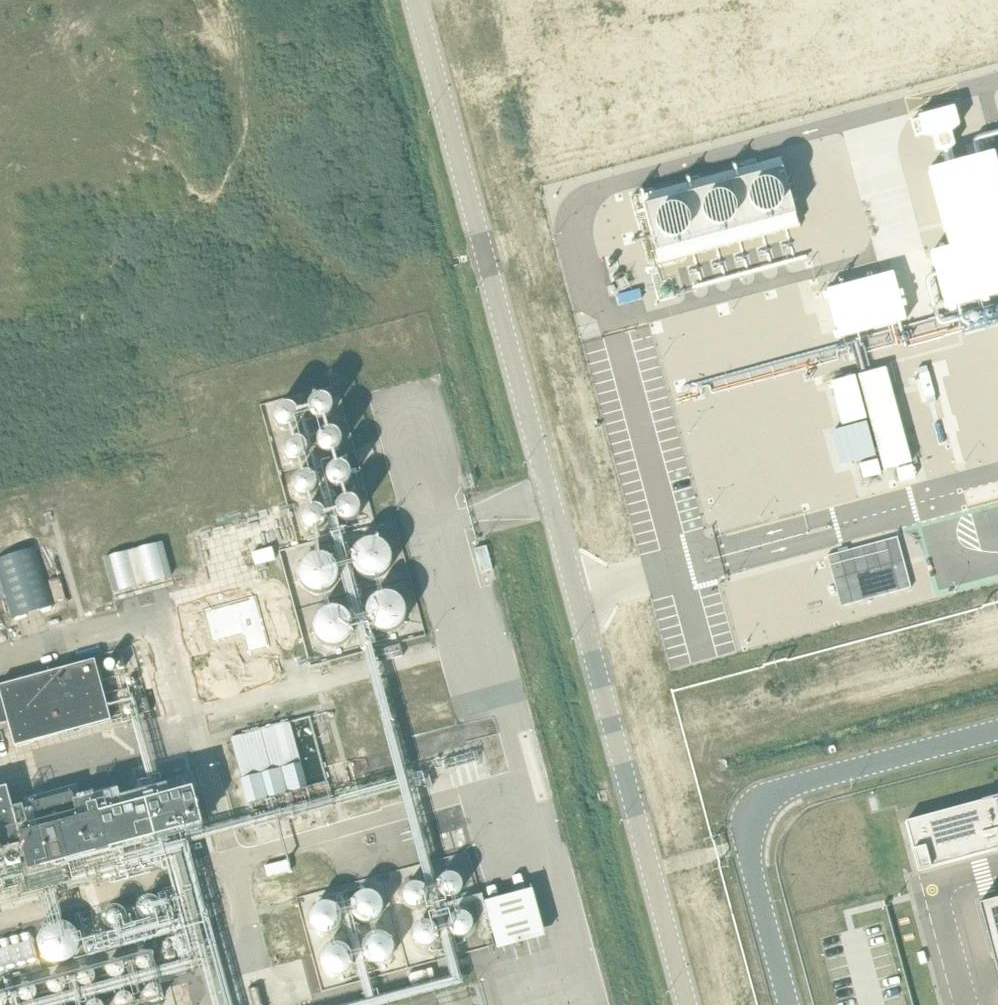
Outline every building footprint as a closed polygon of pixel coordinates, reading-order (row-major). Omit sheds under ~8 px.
[(928,170),(950,248),(931,253),(946,310),(997,296),(997,172),(993,153),(928,170)] [(893,273),(827,290),(839,338),(906,320),(893,273)] [(644,291),(621,297),(624,309),(647,302),(644,291)] [(885,368),(830,383),(841,427),(871,419),(885,470),(911,462),(885,368)] [(928,372),(919,375),(925,398),(935,395),(928,372)] [(338,428),(332,427),(326,428),(321,433),(319,440),(321,446),(326,451),(332,452),(338,451),(343,446),(345,440),(343,433),(338,428)] [(304,456),(306,450),(304,444),(299,439),(293,437),(286,439),(282,444),(280,450),(282,456),(286,461),(293,463),(299,461),(304,456)] [(351,476),(353,470),(351,463),(347,459),(340,457),(334,459),(329,463),(327,470),(329,476),(334,481),(340,483),(347,481),(351,476)] [(877,460),(860,465),(863,479),(881,474),(877,460)] [(912,466),(897,470),(900,481),(915,477),(912,466)] [(312,487),(314,480),(312,474),(307,469),(301,467),(295,469),(290,474),(288,480),(290,487),(295,491),(301,493),(307,491),(312,487)] [(360,510),(362,504),(360,497),(356,492),(349,491),(343,492),(338,497),(336,504),(338,510),(343,515),(349,516),(356,515),(360,510)] [(321,520),(323,514),(321,508),(316,503),(310,501),(304,503),(299,508),(297,514),(299,520),(304,525),(310,527),(316,525),(321,520)] [(369,540),(370,534),(369,527),(364,523),(357,521),(351,523),(346,527),(345,534),(346,540),(351,545),(357,547),(364,545),(369,540)] [(329,551),(331,544),(329,538),(325,533),(318,531),(312,533),(307,538),(305,544),(307,551),(312,555),(318,557),(325,555),(329,551)] [(404,571),(399,537),(381,539),(386,573),(404,571)] [(897,537),(827,556),(841,607),(911,588),(897,537)] [(296,561),(307,559),(303,539),(292,541),(296,561)] [(163,541),(104,557),(113,591),(172,576),(163,541)] [(55,603),(35,546),(0,558),(0,578),(13,617),(55,603)] [(802,561),(733,580),(747,631),(816,612),(802,561)] [(422,611),(398,612),(398,627),(422,626),(422,611)] [(367,640),(363,622),(341,628),(346,645),(367,640)] [(111,720),(95,659),(0,685),(0,723),(8,721),(15,746),(111,720)] [(145,697),(134,700),(138,714),(149,711),(145,697)] [(249,801),(307,785),(290,722),(232,738),(249,801)] [(0,788),(0,878),(107,850),(156,837),(203,825),(192,787),(97,813),(95,803),(85,806),(87,815),(78,818),(74,801),(71,791),(30,802),(37,829),(20,834),(7,786),(0,788)] [(122,800),(144,795),(143,788),(121,792),(122,800)] [(906,822),(919,871),(997,850),(997,796),(982,800),(982,801),(906,822)] [(267,876),(292,870),(289,859),(265,866),(267,876)] [(462,888),(462,882),(458,877),(452,874),(446,874),(441,878),(438,883),(438,889),(441,895),(447,898),(453,898),(459,894),(462,888)] [(428,899),(429,892),(426,887),(421,883),(415,882),(409,884),(405,888),(403,894),(404,900),(408,905),(414,908),(420,907),(425,904),(428,899)] [(552,883),(503,896),(515,943),(564,931),(552,883)] [(383,909),(382,901),(378,895),(372,892),(366,891),(359,893),(354,897),(351,904),(352,911),(355,917),(361,921),(368,922),(375,920),(380,915),(383,909)] [(978,904),(997,977),(997,899),(978,904)] [(310,916),(311,923),(315,929),(320,932),(327,933),(333,931),(338,927),(341,921),(341,914),(338,907),(332,903),(325,902),(318,904),(312,909),(310,916)] [(473,928),(473,921),(470,916),(464,913),(457,912),(452,916),(449,921),(449,928),(452,933),(457,937),(464,937),(469,933),(473,928)] [(45,922),(35,939),(40,957),(56,965),(75,960),(83,945),(78,927),(63,918),(45,922)] [(158,937),(182,930),(179,919),(155,926),(158,937)] [(439,937),(439,930),(435,925),(430,921),(423,921),(417,924),(414,930),(413,937),(417,943),(423,946),(430,946),(435,943),(439,937)] [(395,948),(394,941),(389,935),(383,932),(376,931),(370,934),(365,939),(363,945),(363,952),(367,959),(374,963),(381,963),(388,961),(393,955),(395,948)] [(352,964),(353,957),(350,950),(345,945),(338,943),(331,944),(326,948),(322,954),(322,961),(324,968),(329,972),(336,975),(343,974),(349,970),(352,964)]
